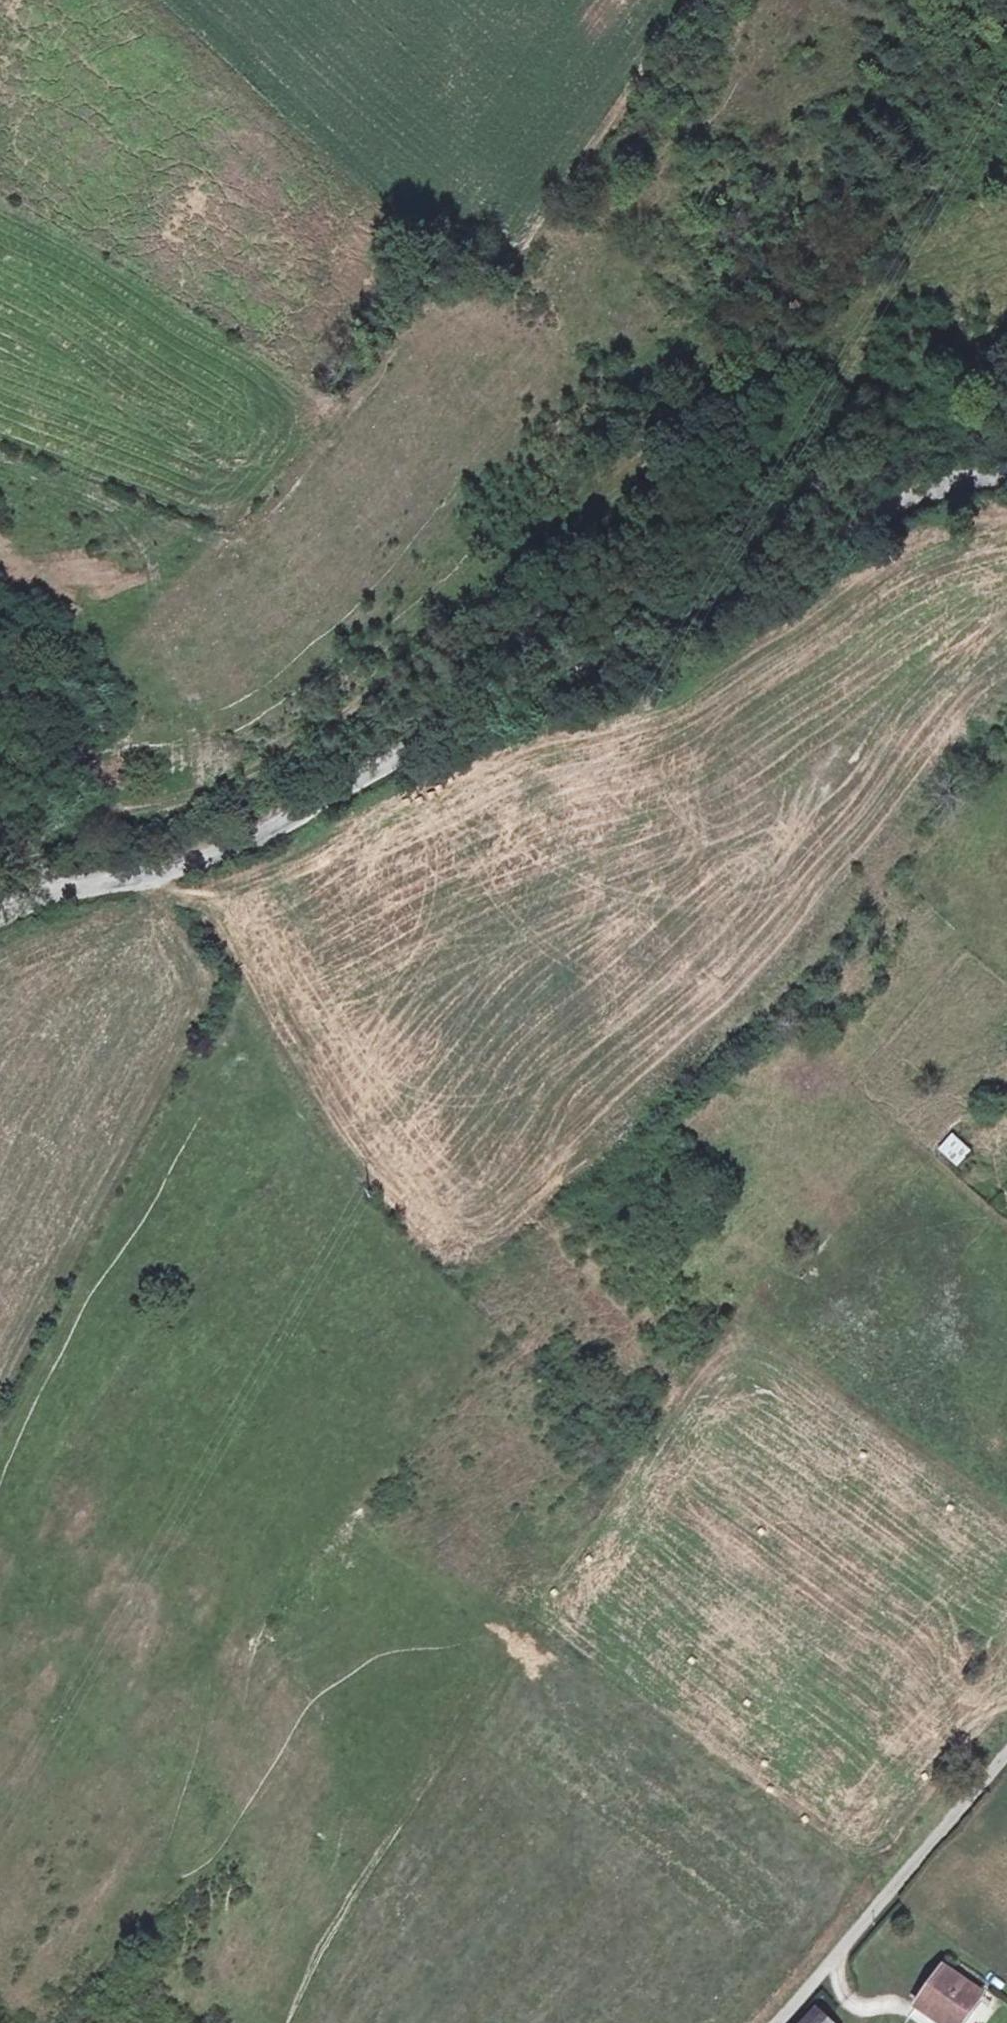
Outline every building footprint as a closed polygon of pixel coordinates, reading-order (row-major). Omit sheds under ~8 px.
[(956,1168),(972,1151),(953,1132),(936,1149),(956,1168)] [(941,1967),(913,2006),(937,2022),(957,2022),(977,1994),(941,1967)] [(813,2006),(799,2022),(831,2022),(813,2006)]
